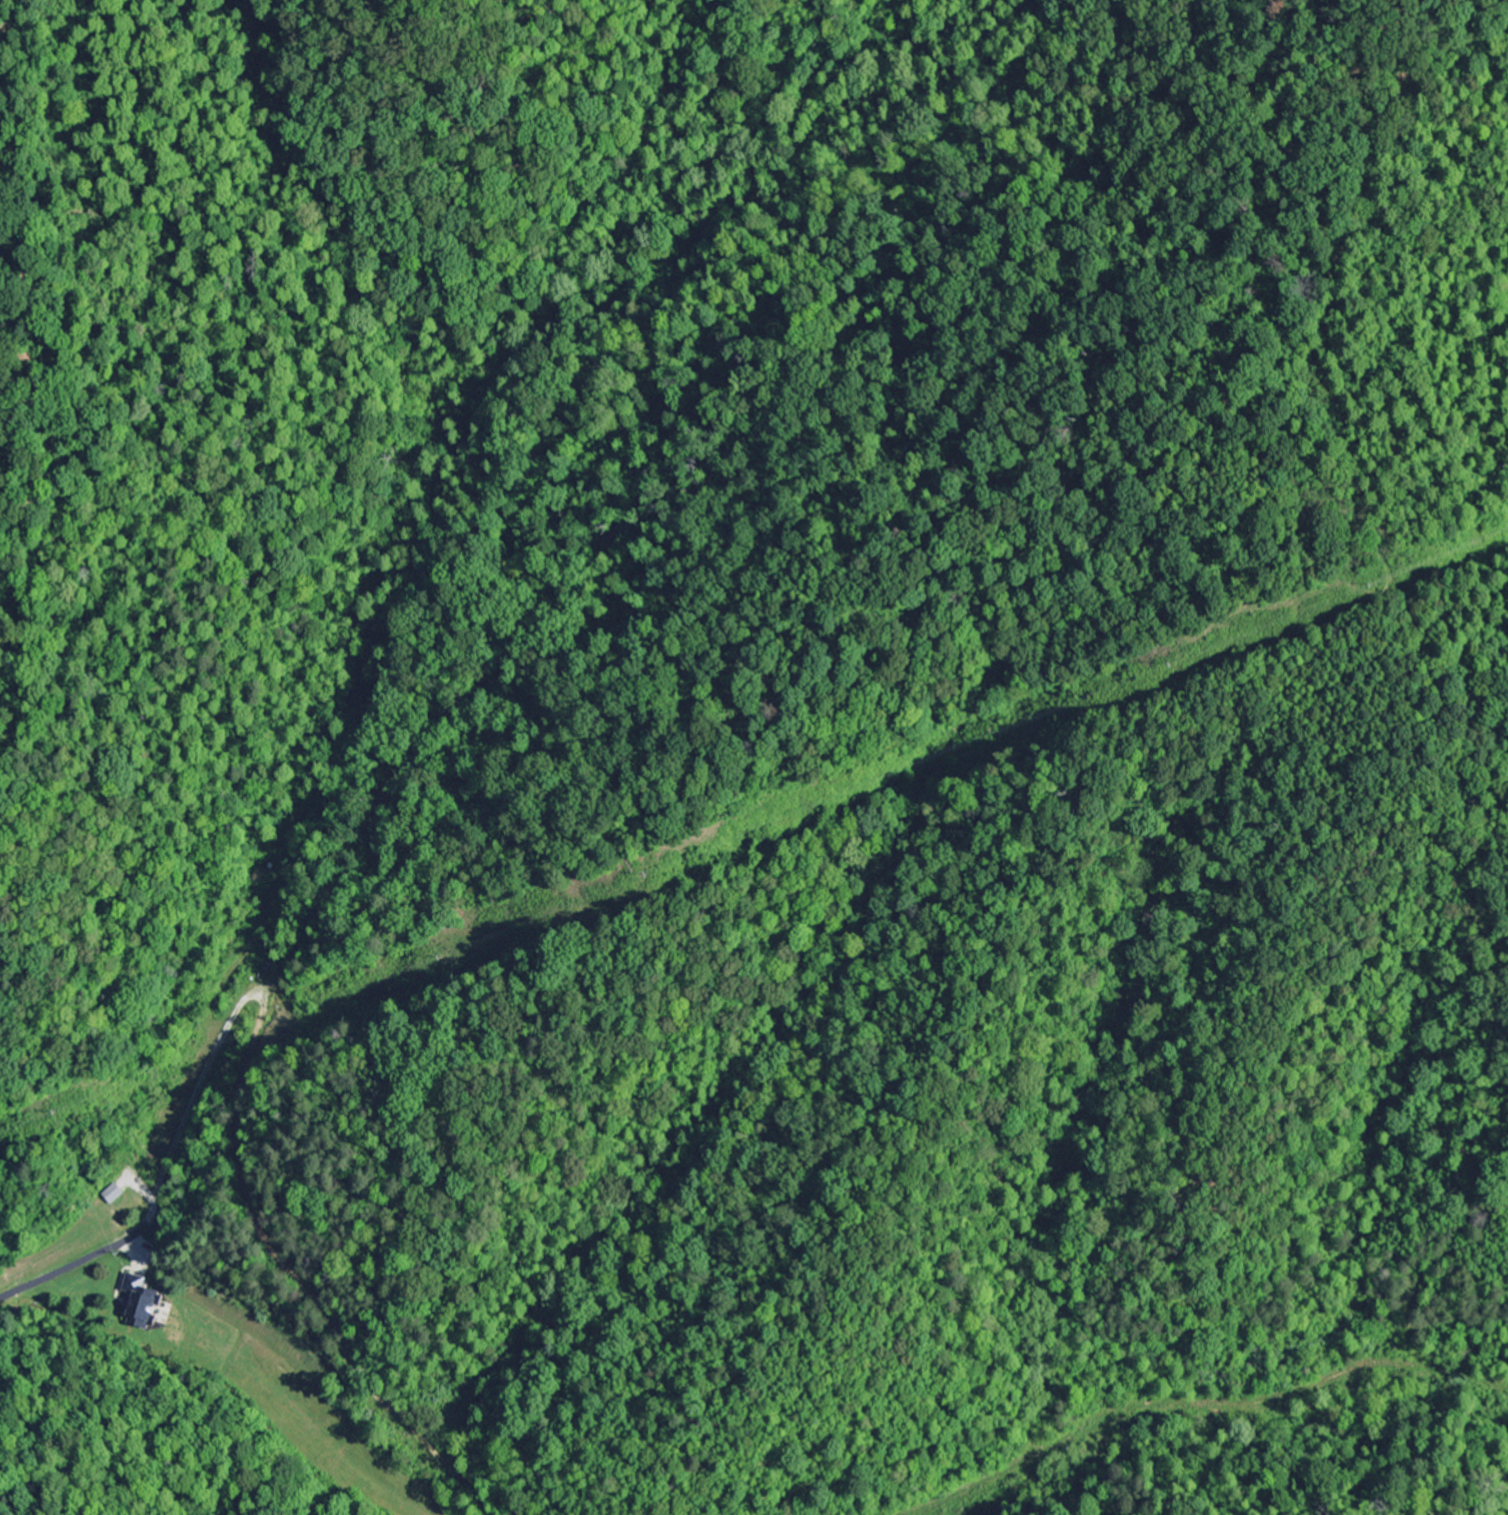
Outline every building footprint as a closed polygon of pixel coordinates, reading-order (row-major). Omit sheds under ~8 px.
[(103,1195),(113,1207),(127,1195),(118,1183),(103,1195)] [(126,1325),(164,1336),(173,1306),(164,1303),(166,1295),(146,1289),(148,1280),(130,1274),(125,1293),(135,1296),(126,1325)]
